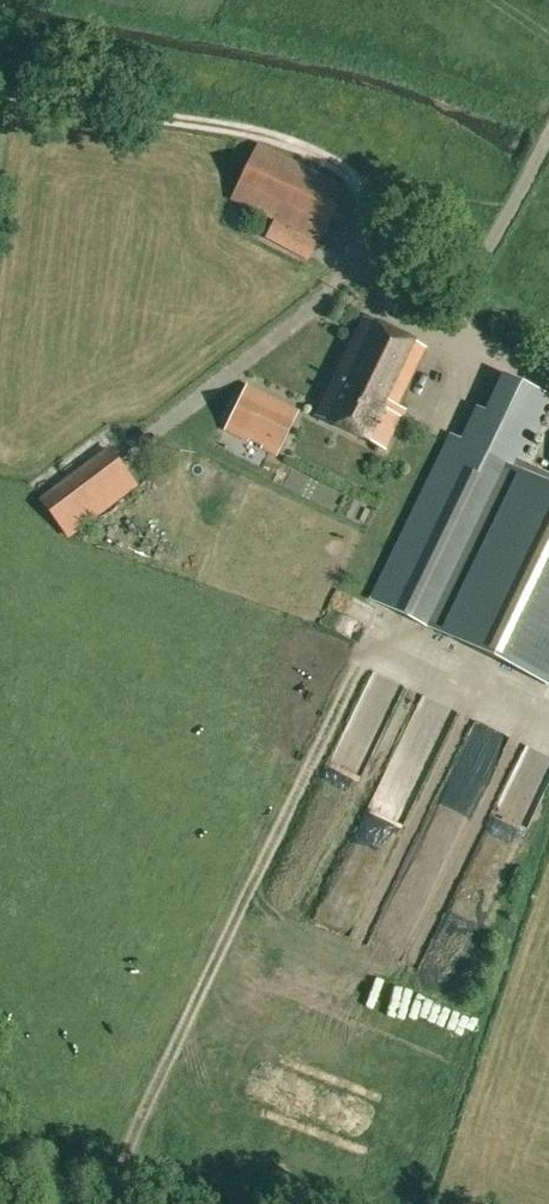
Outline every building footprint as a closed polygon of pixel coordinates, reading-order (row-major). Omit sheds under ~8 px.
[(259,146),(233,199),(318,240),(343,187),(259,146)] [(267,237),(308,258),(316,243),(274,222),(267,237)] [(315,416),(384,450),(404,409),(396,405),(425,347),(364,317),(315,416)] [(451,435),(372,598),(443,632),(522,470),(518,468),(548,404),(548,397),(505,375),(471,445),(451,435)] [(225,430),(276,455),(298,411),(246,386),(225,430)] [(108,449),(41,500),(69,536),(136,485),(108,449)] [(548,684),(548,487),(521,474),(443,632),(548,684)] [(473,742),(499,756),(511,736),(484,721),(473,742)] [(393,874),(435,763),(406,752),(364,863),(393,874)] [(448,936),(426,980),(455,993),(476,950),(448,936)]
